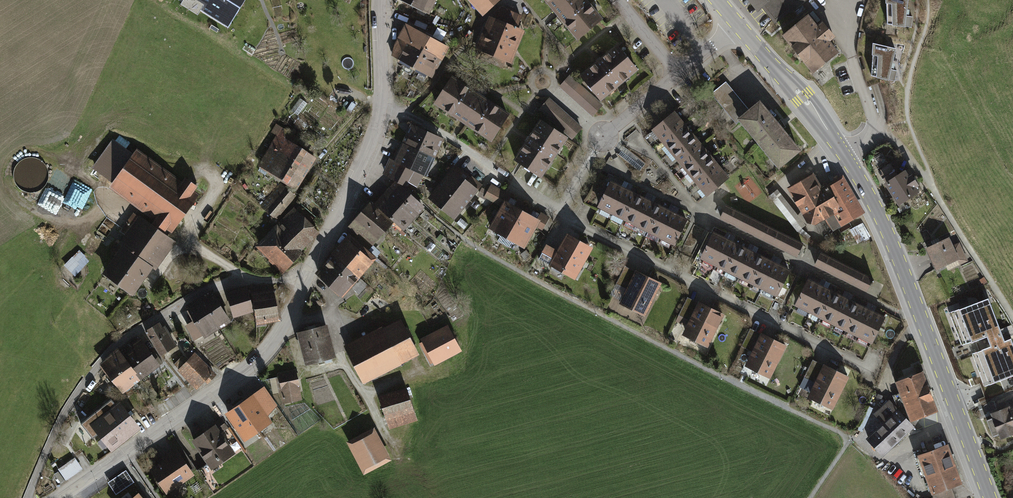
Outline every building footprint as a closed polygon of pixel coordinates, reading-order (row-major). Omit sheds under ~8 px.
[(224,25),(239,0),(183,0),(224,25)] [(432,0),(405,0),(427,11),(432,0)] [(484,12),(497,0),(473,0),(484,12)] [(578,38),(601,20),(584,0),(547,0),(578,38)] [(758,9),(762,6),(775,21),(789,10),(790,11),(804,0),(751,0),(758,9)] [(906,17),(908,0),(886,0),(887,25),(904,27),(904,26),(911,27),(912,17),(906,17)] [(493,19),(490,28),(499,32),(497,38),(504,41),(502,47),(511,51),(519,30),(516,29),(521,17),(501,9),(497,21),(493,19)] [(816,27),(807,16),(784,35),(793,46),(792,46),(804,61),(805,61),(814,71),(837,53),(828,42),(834,37),(822,23),(816,27)] [(438,59),(445,46),(425,36),(427,33),(419,28),(417,32),(406,26),(396,44),(393,56),(399,59),(408,42),(427,52),(438,59)] [(499,32),(490,28),(481,50),(483,50),(480,57),(502,65),(505,59),(507,60),(511,51),(502,47),(504,41),(497,38),(499,32)] [(427,52),(408,42),(399,59),(417,69),(427,52)] [(895,49),(873,44),(871,76),(888,80),(888,79),(894,81),(896,71),(890,70),(895,49)] [(636,69),(617,47),(582,76),(584,79),(598,96),(600,99),(636,69)] [(438,59),(427,52),(417,69),(428,76),(434,65),(438,67),(441,60),(438,59)] [(578,84),(569,76),(560,86),(593,115),(601,105),(594,99),(578,84)] [(452,78),(436,102),(492,139),(508,115),(483,99),(486,94),(479,90),(476,94),(452,78)] [(594,99),(598,96),(584,79),(578,84),(594,99)] [(797,150),(759,104),(748,113),(724,84),(712,93),(736,123),(741,119),(779,165),(797,150)] [(549,99),(540,109),(548,116),(565,131),(572,138),(581,128),(549,99)] [(683,123),(674,113),(654,129),(663,140),(683,123)] [(544,123),(563,135),(565,131),(548,116),(544,123)] [(540,176),(565,137),(563,135),(544,123),(541,121),(516,160),(540,176)] [(692,134),(683,123),(663,140),(672,150),(692,134)] [(431,142),(434,136),(414,127),(406,145),(431,156),(431,155),(429,154),(433,143),(431,142)] [(298,140),(282,130),(259,166),(293,186),(311,157),(293,146),(298,140)] [(701,145),(692,134),(672,150),(681,161),(701,145)] [(114,184),(136,155),(113,138),(91,168),(114,184)] [(422,174),(431,156),(406,145),(398,162),(422,174)] [(710,156),(701,145),(681,161),(690,172),(710,156)] [(180,187),(136,155),(114,184),(159,217),(152,227),(161,233),(168,223),(173,227),(194,197),(189,194),(195,187),(186,180),(180,187)] [(719,167),(710,156),(690,172),(699,183),(719,167)] [(391,159),(385,173),(393,178),(404,185),(407,179),(412,171),(391,159)] [(728,178),(719,167),(699,183),(708,194),(728,178)] [(412,171),(407,179),(416,184),(421,176),(412,171)] [(908,178),(904,172),(887,183),(900,203),(920,190),(911,176),(908,178)] [(442,207),(464,181),(454,173),(432,199),(442,207)] [(599,204),(610,182),(612,179),(600,173),(583,203),(597,210),(599,204)] [(468,184),(464,181),(442,207),(453,216),(474,189),(475,190),(480,185),(472,178),(468,184)] [(811,178),(792,189),(796,196),(793,197),(798,205),(800,203),(810,219),(814,221),(824,215),(825,218),(826,217),(833,229),(859,213),(841,181),(828,189),(827,187),(819,191),(811,178)] [(625,189),(610,182),(599,204),(614,212),(625,189)] [(392,191),(415,213),(422,206),(399,184),(392,191)] [(501,190),(493,186),(487,197),(494,201),(501,190)] [(291,198),(279,187),(261,206),(275,218),(285,207),(284,206),(291,198)] [(415,213),(392,191),(390,189),(388,192),(390,194),(387,197),(410,219),(415,213)] [(636,195),(625,189),(614,212),(613,213),(624,218),(625,217),(636,195)] [(805,225),(777,189),(769,195),(798,231),(805,225)] [(501,190),(494,201),(503,206),(506,202),(507,202),(511,196),(501,190)] [(648,201),(636,195),(625,217),(637,223),(648,201)] [(410,219),(387,197),(381,204),(378,202),(376,204),(379,207),(378,207),(401,229),(410,219)] [(661,207),(648,201),(637,223),(650,229),(661,207)] [(507,202),(506,202),(503,206),(490,228),(498,233),(497,235),(500,236),(498,240),(509,247),(511,242),(514,244),(515,242),(523,247),(535,225),(538,220),(537,219),(507,202)] [(374,204),(372,203),(365,211),(363,209),(360,211),(363,213),(383,231),(392,222),(373,205),(374,204)] [(764,225),(726,206),(721,218),(758,236),(764,225)] [(672,213),(661,207),(650,229),(649,231),(660,236),(661,235),(672,213)] [(306,220),(295,209),(277,227),(277,228),(260,246),(283,268),(319,232),(306,220)] [(383,231),(363,213),(350,227),(357,233),(360,229),(374,241),(383,231)] [(541,213),(537,219),(538,220),(535,225),(542,228),(548,217),(541,213)] [(686,220),(672,213),(661,235),(675,242),(686,220)] [(152,227),(134,214),(123,230),(132,237),(125,247),(118,242),(114,249),(120,253),(106,273),(132,291),(169,240),(161,233),(152,227)] [(802,244),(764,225),(758,236),(796,255),(802,244)] [(728,240),(713,233),(702,255),(716,263),(728,240)] [(374,257),(352,237),(335,256),(346,265),(358,276),(374,257)] [(589,249),(568,237),(559,252),(546,245),(539,259),(550,265),(553,259),(555,261),(553,263),(574,275),(589,249)] [(948,238),(928,248),(937,268),(958,259),(960,264),(967,260),(959,243),(952,247),(948,238)] [(738,246),(728,240),(716,263),(716,264),(727,269),(727,268),(738,246)] [(751,252),(738,246),(727,268),(740,274),(751,252)] [(80,249),(64,264),(74,275),(91,260),(80,249)] [(764,259),(751,252),(740,274),(752,281),(764,259)] [(346,265),(335,256),(319,273),(330,284),(346,265)] [(774,264),(764,259),(752,281),(752,282),(763,287),(763,286),(774,264)] [(789,271),(774,264),(763,286),(778,293),(789,271)] [(358,276),(346,265),(330,284),(341,294),(358,276)] [(872,279),(846,266),(841,277),(866,290),(872,279)] [(659,283),(637,271),(635,276),(623,270),(616,284),(628,290),(626,294),(629,296),(624,305),(640,313),(648,296),(652,298),(659,283)] [(823,288),(808,280),(797,303),(811,310),(823,288)] [(833,293),(823,288),(811,310),(811,311),(821,317),(822,315),(833,293)] [(227,296),(230,305),(249,299),(247,290),(227,296)] [(277,317),(273,291),(252,295),(256,321),(277,317)] [(214,293),(201,300),(217,326),(229,319),(214,293)] [(846,299),(833,293),(822,315),(834,322),(846,299)] [(252,308),(249,299),(230,305),(233,314),(252,308)] [(858,306),(846,299),(834,322),(847,328),(858,306)] [(217,326),(201,300),(189,308),(196,320),(187,325),(195,339),(217,326)] [(722,314),(700,303),(697,307),(685,301),(676,320),(684,324),(687,319),(691,321),(689,325),(692,327),(687,336),(703,344),(711,327),(715,329),(722,314)] [(965,344),(987,335),(992,346),(976,352),(987,382),(1012,372),(1012,328),(1012,324),(999,329),(989,301),(954,314),(965,344)] [(869,311),(858,306),(847,328),(847,329),(857,334),(858,333),(869,311)] [(883,318),(869,311),(858,333),(872,341),(883,318)] [(165,337),(158,324),(146,331),(161,354),(175,345),(168,335),(165,337)] [(348,352),(360,377),(387,363),(390,369),(408,359),(405,354),(416,348),(403,324),(348,352)] [(333,355),(326,326),(299,333),(307,362),(333,355)] [(424,341),(435,361),(458,348),(447,329),(424,341)] [(785,345),(762,334),(760,338),(748,332),(741,346),(753,352),(751,356),(754,358),(750,367),(766,375),(774,358),(777,360),(785,345)] [(133,353),(126,358),(140,376),(156,364),(158,366),(162,362),(155,352),(150,355),(137,337),(129,343),(134,349),(132,351),(133,353)] [(126,358),(118,350),(111,358),(117,366),(118,365),(131,383),(140,376),(126,358)] [(194,356),(181,369),(197,385),(204,378),(208,382),(214,375),(194,356)] [(117,366),(111,358),(104,365),(122,389),(131,383),(118,365),(117,366)] [(847,376),(825,365),(823,370),(810,364),(804,377),(816,383),(814,388),(817,389),(812,399),(828,406),(837,390),(840,391),(847,376)] [(300,399),(295,373),(279,376),(284,403),(300,399)] [(922,373),(901,381),(914,417),(936,409),(922,373)] [(274,392),(280,391),(279,380),(272,381),(274,392)] [(273,400),(265,388),(228,414),(245,438),(269,421),(260,409),(273,400)] [(380,399),(389,426),(416,417),(407,390),(380,399)] [(897,409),(904,406),(899,393),(892,396),(897,409)] [(111,399),(81,423),(92,438),(99,432),(109,445),(135,424),(121,407),(119,409),(111,399)] [(869,438),(882,452),(911,426),(889,403),(878,413),(886,423),(869,438)] [(987,420),(993,436),(1001,433),(1002,436),(1012,432),(1012,410),(1009,411),(1008,408),(993,414),(994,417),(987,420)] [(224,429),(218,421),(211,426),(213,429),(206,435),(204,433),(194,440),(213,467),(233,453),(219,433),(224,429)] [(382,457),(371,436),(355,444),(366,465),(382,457)] [(920,455),(923,465),(920,466),(926,481),(929,480),(935,497),(953,497),(949,486),(960,482),(947,445),(920,455)] [(174,451),(164,458),(168,463),(156,472),(166,487),(178,479),(181,482),(191,476),(174,451)] [(66,479),(82,468),(74,458),(58,469),(66,479)] [(123,472),(108,483),(116,494),(131,483),(123,472)]
